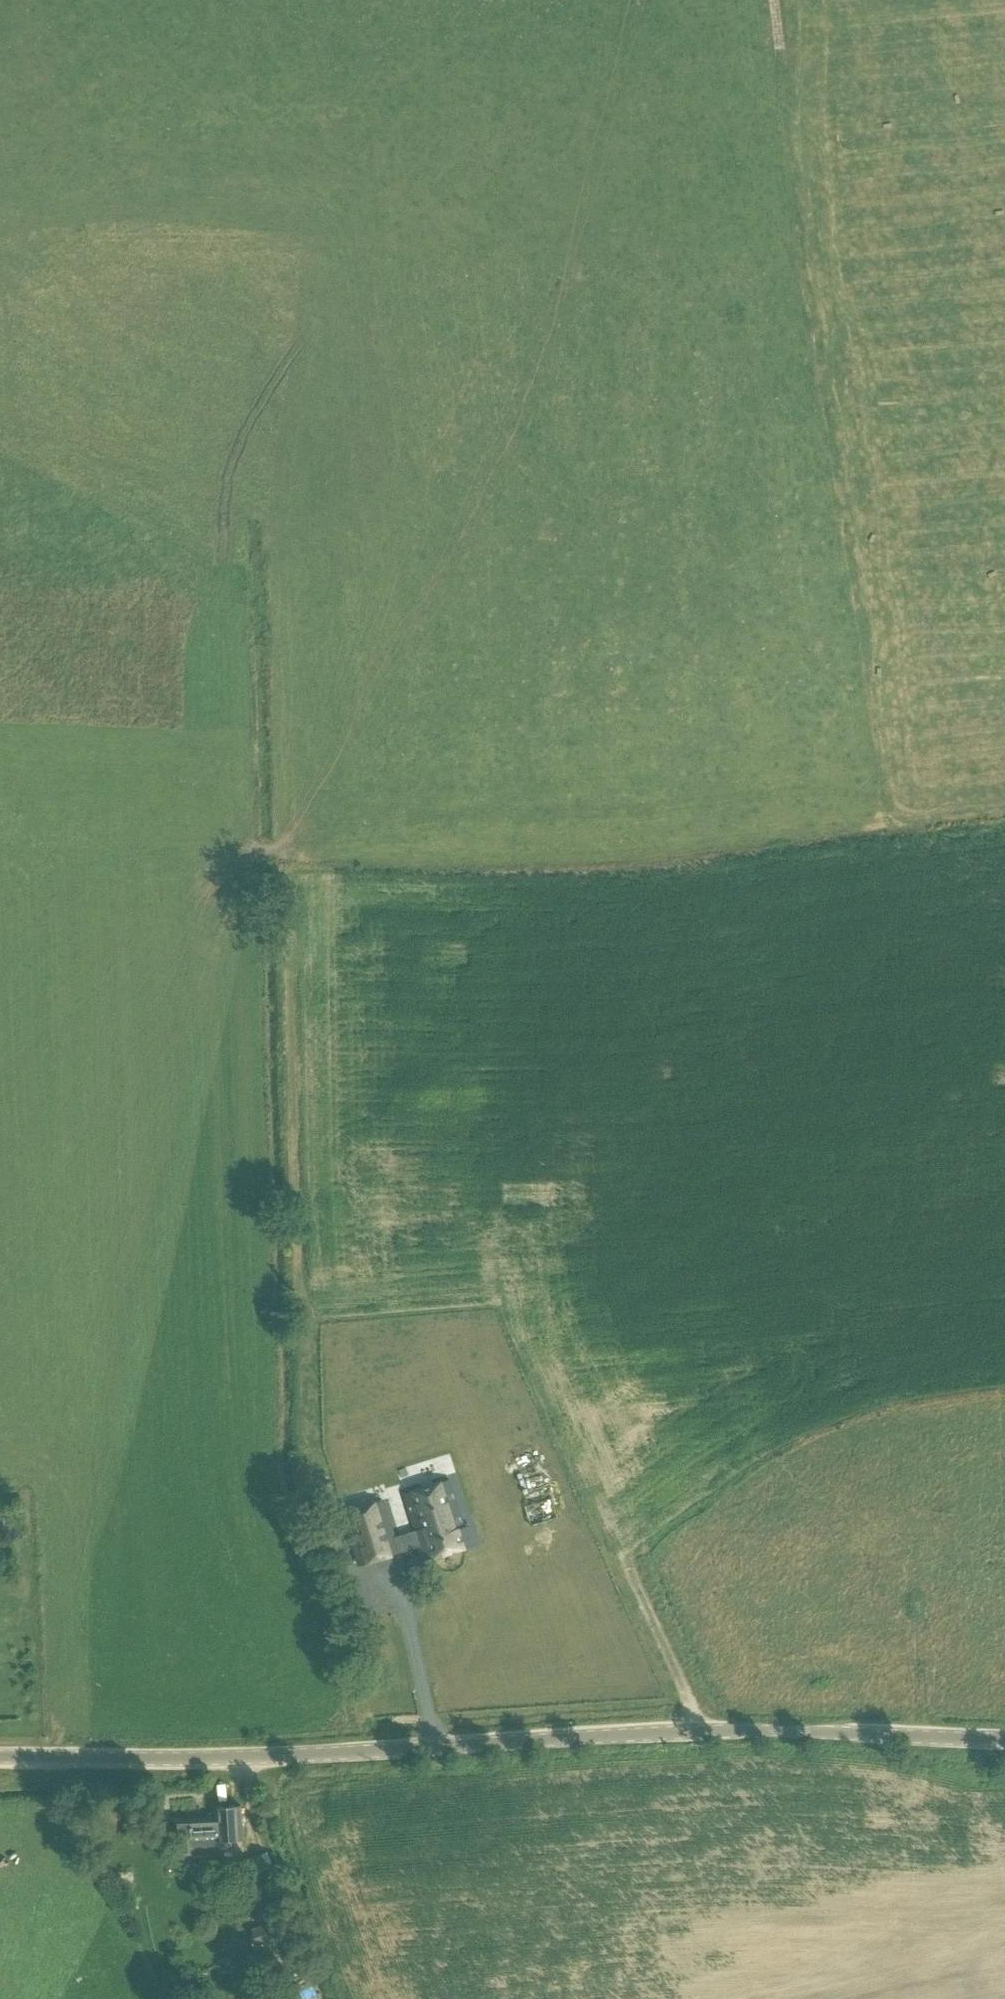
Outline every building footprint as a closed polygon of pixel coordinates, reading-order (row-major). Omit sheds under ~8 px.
[(405,1494),(416,1531),(414,1532),(422,1560),(473,1545),(468,1527),(464,1529),(450,1481),(405,1494)] [(400,1552),(398,1548),(395,1537),(387,1513),(383,1515),(352,1525),(347,1526),(359,1565),(400,1552)] [(190,1817),(174,1818),(176,1858),(194,1857),(194,1856),(223,1854),(232,1854),(231,1838),(243,1837),(241,1805),(215,1806),(215,1816),(190,1817)] [(246,1859),(253,1879),(274,1871),(267,1851),(246,1859)] [(253,1928),(258,1944),(281,1936),(277,1921),(253,1928)]
